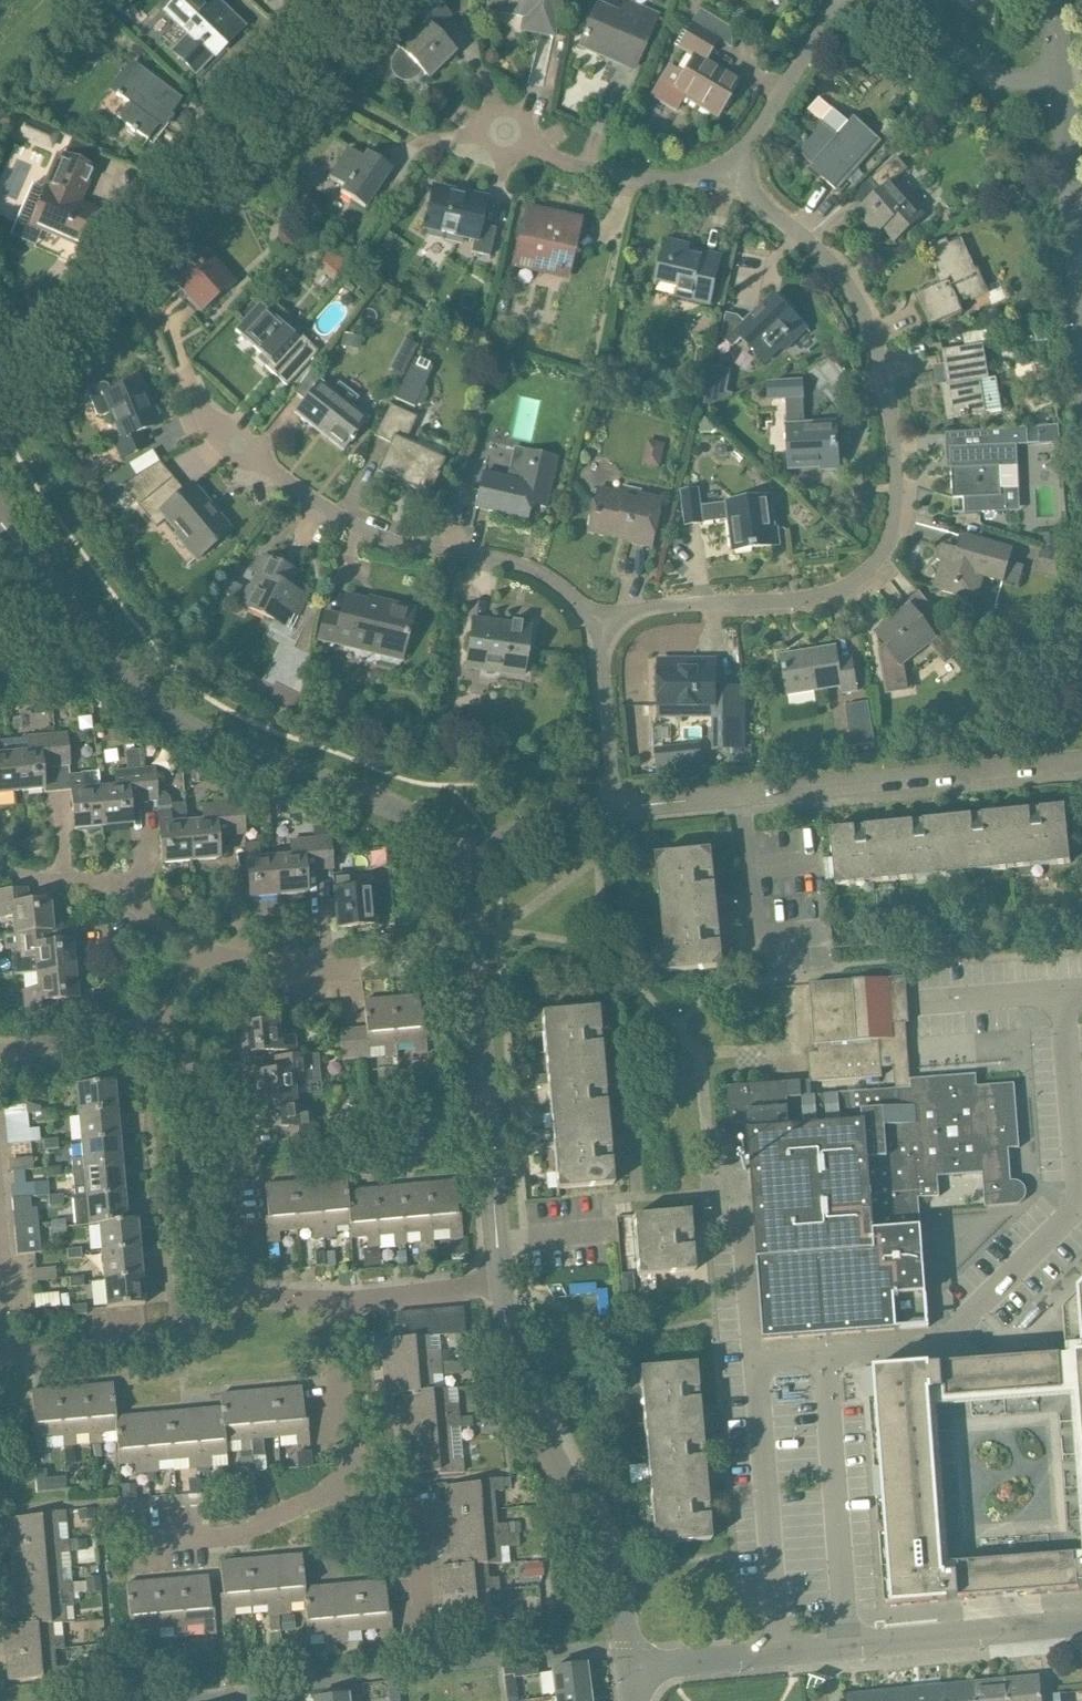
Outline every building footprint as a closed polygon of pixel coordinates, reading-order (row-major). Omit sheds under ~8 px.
[(200,0),(177,0),(164,14),(173,22),(162,34),(177,49),(173,53),(196,74),(213,56),(215,58),(243,27),(214,0),(211,0),(206,5),(200,0)] [(434,0),(420,0),(411,9),(416,15),(390,40),(400,50),(395,55),(391,62),(392,71),(395,77),(403,81),(411,81),(417,78),(423,73),(428,78),(454,53),(432,30),(448,14),(434,0)] [(488,10),(524,18),(521,30),(554,37),(561,0),(490,0),(488,10)] [(656,15),(625,2),(620,15),(597,6),(580,46),(601,55),(603,51),(635,64),(656,15)] [(716,39),(693,25),(680,47),(694,56),(683,74),(668,64),(649,96),(675,113),(685,98),(715,116),(737,79),(704,59),(716,39)] [(182,100),(138,67),(116,96),(128,105),(118,119),(149,142),(170,114),(171,115),(182,100)] [(821,121),(796,149),(813,164),(811,167),(837,190),(881,140),(856,117),(851,123),(835,109),(822,122),(821,121)] [(102,155),(72,141),(64,158),(63,157),(49,191),(47,190),(31,226),(81,248),(97,211),(80,204),(94,170),(102,155)] [(364,159),(349,149),(329,177),(345,187),(341,193),(365,209),(391,170),(368,153),(364,159)] [(908,168),(898,156),(870,179),(880,192),(857,211),(876,234),(884,227),(895,241),(924,216),(894,180),(908,168)] [(464,198),(434,192),(426,229),(475,240),(472,253),(491,257),(497,228),(480,224),(486,199),(465,194),(464,198)] [(576,220),(527,209),(514,265),(566,276),(571,255),(568,254),(576,220)] [(950,244),(947,238),(928,247),(944,281),(915,294),(930,327),(964,312),(958,299),(964,296),(967,300),(987,291),(962,238),(950,244)] [(689,246),(666,240),(657,278),(679,283),(677,296),(710,304),(721,257),(688,249),(689,246)] [(234,280),(201,245),(168,276),(201,311),(234,280)] [(349,266),(326,248),(316,261),(339,278),(349,266)] [(8,261),(0,263),(0,275),(0,276),(11,272),(8,261)] [(727,313),(721,336),(732,347),(742,337),(766,361),(779,348),(784,352),(808,329),(803,324),(775,295),(747,324),(738,315),(727,313)] [(278,321),(261,305),(237,331),(270,362),(266,367),(287,387),(319,352),(298,332),(302,328),(285,313),(278,321)] [(990,380),(984,344),(943,352),(947,369),(940,371),(949,419),(987,412),(1003,410),(997,379),(990,380)] [(414,360),(393,398),(414,408),(415,406),(420,406),(424,403),(427,395),(427,390),(424,386),(433,368),(429,367),(430,364),(419,359),(418,362),(414,360)] [(705,401),(726,402),(727,368),(706,367),(705,401)] [(324,377),(313,368),(295,392),(304,400),(294,412),(342,450),(366,420),(320,383),(324,377)] [(150,410),(138,380),(117,389),(102,383),(89,388),(87,392),(96,414),(101,416),(111,412),(122,439),(114,442),(121,458),(147,448),(140,432),(160,424),(154,409),(150,410)] [(805,423),(802,380),(769,382),(770,398),(787,398),(792,468),(824,466),(824,469),(839,469),(837,421),(805,423)] [(416,417),(389,406),(373,436),(389,443),(376,473),(428,496),(444,459),(405,442),(416,417)] [(955,446),(951,446),(954,498),(965,498),(966,513),(1009,511),(1008,488),(1020,488),(1019,466),(1018,443),(1029,443),(1028,426),(991,430),(955,432),(955,446)] [(556,457),(524,450),(517,481),(483,474),(476,507),(527,519),(530,503),(545,507),(556,457)] [(132,479),(119,485),(138,507),(149,521),(160,512),(198,558),(231,530),(192,485),(184,492),(172,478),(160,464),(148,470),(132,479)] [(639,497),(599,488),(590,531),(629,539),(629,542),(653,547),(664,499),(640,494),(639,497)] [(701,506),(699,490),(682,492),(686,524),(731,519),(735,550),(781,545),(779,528),(776,528),(772,497),(701,506)] [(1012,548),(964,535),(960,549),(946,545),(935,588),(973,598),(979,575),(1003,582),(1012,548)] [(296,573),(264,558),(242,604),(274,620),(281,606),(294,612),(302,595),(288,588),(296,573)] [(224,581),(218,593),(236,602),(242,590),(224,581)] [(378,605),(346,597),(341,616),(326,613),(320,639),(365,649),(402,658),(403,652),(413,609),(379,601),(378,605)] [(922,619),(911,605),(876,632),(886,646),(880,651),(887,692),(910,688),(905,663),(931,642),(946,662),(963,648),(933,610),(922,619)] [(531,628),(473,620),(466,667),(524,675),(531,628)] [(839,661),(837,646),(782,655),(788,693),(843,684),(844,692),(858,690),(853,658),(839,661)] [(682,662),(660,662),(660,707),(697,706),(697,715),(714,715),(714,749),(745,748),(744,689),(715,689),(715,668),(682,669),(682,662)] [(868,703),(845,706),(852,747),(875,743),(868,703)] [(441,714),(436,749),(464,753),(465,746),(456,745),(458,731),(448,730),(450,716),(441,714)] [(53,735),(56,768),(70,767),(67,733),(53,734),(53,735)] [(53,735),(11,739),(16,792),(44,789),(42,769),(56,768),(53,735)] [(11,739),(0,741),(0,793),(16,792),(11,739)] [(701,749),(685,751),(686,769),(702,767),(701,749)] [(665,770),(663,753),(656,753),(658,771),(665,770)] [(154,769),(140,771),(144,803),(157,802),(156,793),(154,769)] [(130,804),(144,803),(140,771),(115,773),(116,788),(100,789),(104,827),(132,825),(130,804)] [(83,776),(70,777),(75,830),(104,827),(100,789),(99,772),(83,774),(83,776)] [(161,792),(156,793),(157,802),(158,812),(163,864),(191,861),(188,824),(187,824),(185,803),(171,805),(170,800),(168,796),(165,794),(161,792)] [(229,804),(232,838),(245,837),(242,803),(229,804)] [(188,824),(191,861),(220,859),(218,839),(232,838),(229,804),(204,807),(205,822),(188,824)] [(1066,809),(1007,815),(1012,870),(1071,865),(1066,809)] [(1007,815),(949,821),(955,876),(1012,870),(1007,815)] [(892,826),(897,882),(955,876),(949,821),(892,826)] [(897,882),(892,826),(833,832),(838,888),(897,882)] [(330,838),(317,839),(320,872),(333,871),(331,855),(351,854),(350,843),(331,844),(330,838)] [(276,857),(280,896),(308,893),(306,873),(320,872),(317,839),(292,841),(293,856),(276,857)] [(251,899),(280,896),(276,857),(261,859),(259,844),(246,845),(251,899)] [(656,856),(662,915),(718,909),(713,851),(656,856)] [(351,888),(350,874),(334,875),(338,927),(376,924),(373,886),(351,888)] [(21,891),(0,893),(0,918),(13,917),(14,933),(19,933),(19,934),(45,932),(44,931),(52,930),(50,901),(23,904),(21,891)] [(724,968),(718,909),(662,915),(668,973),(724,968)] [(21,954),(12,955),(13,976),(36,974),(75,971),(73,960),(81,959),(79,941),(46,944),(45,932),(19,934),(21,954)] [(37,991),(24,992),(26,1018),(52,1016),(51,1002),(77,999),(75,971),(36,974),(37,991)] [(909,1024),(906,978),(811,985),(817,1053),(809,1054),(812,1082),(883,1077),(880,1041),(894,1040),(893,1025),(909,1024)] [(386,999),(391,1056),(397,1056),(396,1046),(414,1044),(415,1054),(428,1053),(426,1028),(423,1028),(420,996),(386,999)] [(391,1056),(386,999),(364,1001),(367,1027),(353,1029),(356,1061),(356,1060),(369,1058),(368,1048),(385,1047),(386,1057),(391,1056)] [(542,1015),(547,1074),(605,1069),(600,1010),(542,1015)] [(280,1038),(278,1021),(241,1025),(244,1054),(296,1050),(294,1037),(280,1038)] [(356,1061),(353,1029),(339,1030),(342,1062),(356,1061)] [(274,1071),(256,1073),(258,1102),(295,1099),(293,1082),(309,1080),(322,1079),(320,1054),(306,1055),(281,1057),(281,1056),(273,1056),(273,1058),(274,1071)] [(552,1131),(609,1126),(605,1069),(547,1074),(552,1131)] [(978,1087),(977,1075),(895,1081),(896,1090),(846,1094),(811,1096),(809,1082),(786,1083),(727,1088),(730,1124),(752,1123),(752,1131),(750,1131),(759,1260),(765,1340),(929,1328),(927,1298),(924,1257),(919,1189),(940,1187),(939,1178),(985,1174),(987,1208),(1016,1206),(1018,1205),(1020,1205),(1022,1203),(1023,1202),(1023,1201),(1024,1199),(1025,1198),(1025,1196),(1026,1195),(1026,1194),(1025,1190),(1025,1188),(1023,1186),(1022,1185),(1019,1183),(1017,1182),(1015,1181),(1013,1181),(1010,1149),(1021,1149),(1016,1084),(978,1087)] [(79,1113),(117,1110),(115,1081),(76,1084),(79,1113)] [(296,1114),(295,1099),(258,1102),(261,1130),(287,1128),(288,1142),(313,1139),(311,1113),(296,1114)] [(42,1125),(30,1125),(30,1104),(7,1103),(6,1142),(42,1142),(42,1125)] [(56,1120),(55,1109),(34,1111),(35,1122),(56,1120)] [(120,1138),(117,1110),(79,1113),(81,1142),(120,1138)] [(614,1185),(609,1126),(552,1131),(556,1190),(614,1185)] [(59,1148),(58,1138),(43,1139),(45,1149),(59,1148)] [(122,1166),(120,1138),(81,1142),(83,1158),(72,1159),(73,1170),(84,1169),(122,1166)] [(441,1157),(440,1142),(413,1144),(414,1159),(441,1157)] [(84,1169),(73,1170),(76,1197),(86,1196),(86,1197),(125,1194),(122,1166),(84,1169)] [(60,1175),(59,1167),(47,1169),(48,1177),(60,1175)] [(335,1227),(349,1226),(350,1226),(347,1192),(348,1192),(347,1179),(319,1181),(324,1238),(336,1237),(335,1227)] [(319,1181),(293,1184),(297,1231),(311,1229),(312,1240),(324,1238),(319,1181)] [(432,1232),(449,1231),(450,1240),(463,1239),(461,1214),(458,1214),(455,1182),(428,1185),(432,1232)] [(279,1232),(297,1231),(293,1184),(265,1186),(268,1219),(265,1219),(267,1244),(280,1243),(279,1232)] [(428,1185),(401,1187),(405,1234),(406,1234),(420,1233),(421,1243),(433,1242),(432,1232),(428,1185)] [(401,1187),(374,1190),(378,1236),(379,1236),(394,1235),(395,1246),(406,1244),(406,1234),(405,1234),(401,1187)] [(374,1190),(348,1192),(347,1192),(350,1226),(349,1226),(351,1239),(367,1237),(368,1248),(380,1246),(379,1236),(378,1236),(374,1190)] [(64,1203),(63,1194),(49,1195),(50,1205),(64,1203)] [(127,1221),(127,1220),(125,1194),(86,1197),(86,1196),(76,1197),(73,1197),(75,1226),(99,1224),(127,1221)] [(693,1273),(688,1214),(634,1218),(639,1277),(693,1273)] [(99,1224),(101,1251),(140,1248),(137,1219),(127,1220),(127,1221),(99,1224)] [(66,1232),(65,1222),(51,1223),(52,1233),(66,1232)] [(38,1225),(14,1228),(16,1255),(30,1254),(40,1253),(38,1225)] [(82,1258),(81,1248),(67,1249),(68,1259),(82,1258)] [(142,1277),(140,1248),(101,1251),(104,1279),(142,1277)] [(84,1286),(83,1275),(70,1277),(71,1287),(84,1286)] [(142,1277),(104,1279),(106,1308),(145,1304),(142,1277)] [(1064,1309),(1068,1357),(869,1372),(887,1606),(1004,1597),(1003,1589),(1027,1588),(1027,1589),(1028,1589),(1029,1595),(1081,1591),(1081,1291),(1064,1309)] [(86,1314),(86,1305),(72,1306),(73,1316),(86,1314)] [(462,1307),(449,1308),(451,1335),(464,1334),(462,1307)] [(451,1335),(449,1308),(435,1309),(438,1337),(451,1335)] [(422,1311),(424,1338),(428,1337),(438,1337),(435,1309),(422,1311)] [(424,1338),(422,1311),(409,1312),(411,1339),(424,1338)] [(411,1339),(409,1312),(395,1313),(396,1340),(411,1339)] [(396,1340),(381,1342),(383,1369),(441,1364),(440,1353),(439,1337),(438,1337),(428,1337),(424,1338),(411,1339),(396,1340)] [(444,1391),(441,1364),(383,1369),(386,1396),(399,1395),(399,1396),(444,1392),(444,1391)] [(640,1371),(645,1430),(700,1425),(695,1367),(640,1371)] [(101,1434),(116,1433),(115,1418),(116,1418),(113,1385),(85,1388),(89,1435),(89,1445),(102,1444),(101,1434)] [(89,1435),(85,1388),(59,1390),(63,1437),(61,1437),(62,1448),(64,1447),(65,1466),(76,1465),(75,1446),(74,1437),(89,1435)] [(302,1388),(274,1391),(278,1438),(296,1436),(297,1447),(299,1447),(309,1446),(307,1421),(304,1421),(302,1388)] [(63,1437),(59,1390),(31,1392),(34,1424),(31,1425),(33,1450),(45,1449),(44,1439),(61,1437),(63,1437)] [(278,1438),(274,1391),(248,1393),(253,1451),(253,1450),(255,1471),(265,1470),(264,1450),(263,1439),(278,1438)] [(444,1392),(399,1396),(401,1423),(459,1418),(459,1417),(458,1404),(447,1405),(446,1391),(444,1391),(444,1392)] [(241,1452),(253,1451),(248,1393),(221,1395),(222,1409),(225,1443),(226,1443),(240,1441),(241,1452)] [(222,1409),(195,1411),(200,1469),(212,1468),(211,1458),(227,1456),(226,1443),(225,1443),(222,1409)] [(195,1411),(168,1414),(172,1462),(173,1461),(188,1460),(189,1470),(200,1469),(195,1411)] [(168,1414),(142,1416),(147,1473),(148,1473),(149,1482),(156,1481),(156,1473),(158,1472),(157,1463),(172,1462),(168,1414)] [(142,1416),(116,1418),(115,1418),(116,1433),(118,1466),(135,1465),(136,1474),(147,1473),(142,1416)] [(401,1423),(403,1451),(450,1447),(449,1429),(460,1428),(473,1426),(472,1416),(459,1417),(459,1418),(401,1423)] [(645,1430),(650,1487),(704,1483),(700,1425),(645,1430)] [(450,1447),(403,1451),(405,1475),(406,1476),(439,1473),(439,1476),(463,1474),(462,1461),(461,1445),(450,1445),(450,1447)] [(47,1478),(47,1471),(34,1472),(35,1479),(47,1478)] [(445,1487),(448,1513),(495,1509),(493,1492),(504,1491),(503,1487),(511,1486),(510,1479),(478,1482),(479,1484),(445,1487)] [(203,1492),(202,1481),(190,1482),(191,1493),(203,1492)] [(704,1483),(650,1487),(654,1546),(709,1542),(704,1483)] [(495,1509),(448,1513),(450,1541),(508,1536),(507,1525),(496,1526),(495,1509)] [(7,1520),(9,1545),(56,1541),(55,1525),(66,1524),(65,1512),(39,1514),(39,1517),(7,1520)] [(519,1535),(450,1541),(452,1567),(453,1569),(487,1566),(500,1565),(498,1549),(520,1547),(519,1535)] [(56,1541),(9,1545),(11,1562),(12,1572),(58,1568),(69,1567),(68,1554),(67,1541),(56,1542),(56,1541)] [(302,1556),(273,1559),(278,1616),(291,1614),(290,1604),(304,1603),(305,1603),(304,1589),(302,1556)] [(273,1559),(245,1561),(249,1608),(267,1606),(268,1616),(278,1616),(273,1559)] [(234,1609),(249,1608),(245,1561),(220,1563),(223,1595),(219,1596),(221,1620),(234,1619),(234,1609)] [(544,1577),(543,1565),(526,1566),(527,1579),(544,1577)] [(488,1580),(487,1566),(453,1569),(452,1567),(439,1568),(442,1598),(489,1594),(489,1593),(499,1592),(498,1579),(488,1580)] [(58,1568),(12,1572),(13,1585),(14,1600),(71,1595),(70,1583),(69,1567),(58,1568)] [(208,1578),(180,1580),(184,1627),(185,1627),(202,1625),(203,1635),(215,1634),(213,1608),(211,1609),(208,1578)] [(180,1580),(153,1582),(158,1639),(173,1638),(186,1637),(185,1627),(184,1627),(180,1580)] [(147,1640),(158,1639),(153,1582),(126,1585),(130,1631),(146,1630),(147,1640)] [(384,1582),(359,1584),(364,1632),(379,1631),(379,1640),(392,1639),(390,1613),(387,1614),(384,1582)] [(359,1584),(332,1587),(336,1643),(346,1642),(346,1634),(364,1632),(359,1584)] [(336,1643),(332,1587),(304,1589),(305,1603),(304,1603),(307,1636),(322,1635),(323,1644),(326,1644),(327,1654),(337,1654),(336,1643)] [(489,1594),(442,1598),(444,1622),(477,1619),(477,1623),(501,1621),(500,1609),(491,1610),(489,1594)] [(71,1595),(14,1600),(16,1625),(16,1628),(51,1625),(50,1624),(63,1623),(62,1607),(72,1606),(71,1595)] [(509,1619),(522,1619),(521,1605),(508,1606),(509,1619)] [(3,1626),(5,1656),(53,1652),(53,1650),(62,1649),(61,1637),(52,1638),(51,1625),(16,1628),(16,1625),(3,1626)] [(211,1664),(210,1649),(189,1651),(190,1666),(211,1664)] [(53,1652),(5,1656),(8,1681),(40,1679),(40,1682),(65,1679),(64,1667),(54,1667),(53,1652)] [(515,1678),(538,1675),(536,1662),(503,1666),(504,1675),(503,1676),(506,1700),(518,1700),(515,1678)] [(551,1669),(554,1696),(588,1692),(584,1665),(551,1669)] [(1007,1678),(1010,1700),(1043,1700),(1040,1674),(1007,1678)] [(976,1681),(978,1700),(1010,1700),(1007,1678),(976,1681)] [(976,1681),(944,1684),(945,1700),(978,1700),(976,1681)] [(913,1700),(945,1700),(944,1684),(912,1687),(913,1700)] [(881,1700),(913,1700),(912,1687),(880,1690),(881,1700)] [(387,1690),(388,1700),(400,1700),(398,1689),(387,1690)] [(880,1690),(848,1693),(848,1700),(881,1700),(880,1690)] [(554,1696),(555,1700),(589,1700),(588,1692),(554,1696)]
